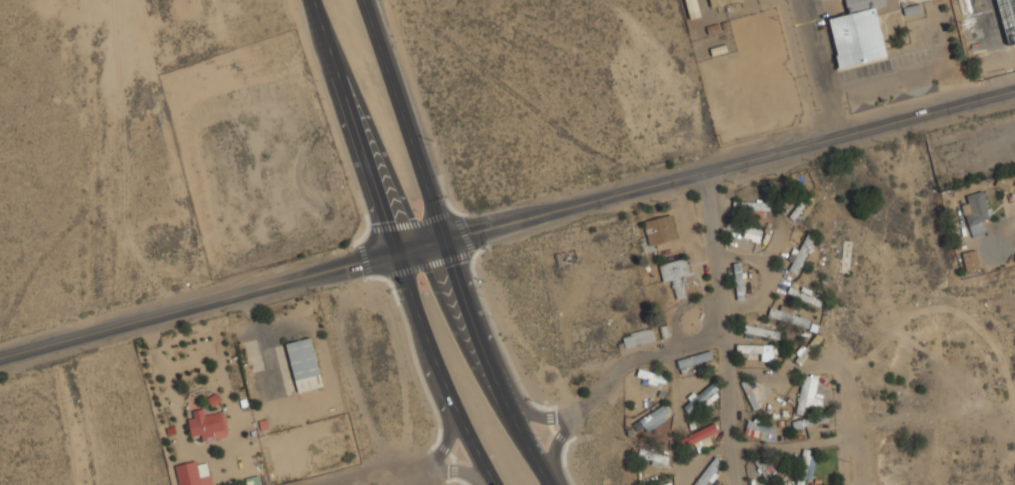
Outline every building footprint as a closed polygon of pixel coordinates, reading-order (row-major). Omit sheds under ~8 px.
[(697,0),(686,0),(689,12),(699,9),(697,0)] [(878,12),(899,8),(897,0),(845,0),(847,13),(830,16),(839,65),(886,56),(878,12)] [(967,54),(1006,46),(1005,43),(1014,41),(1014,0),(956,0),(967,54)] [(984,190),(962,194),(971,236),(984,233),(982,221),(990,219),(984,190)] [(733,209),(771,209),(771,200),(733,200),(733,209)] [(678,238),(672,213),(644,219),(649,244),(678,238)] [(726,227),(760,238),(763,229),(729,217),(726,227)] [(792,252),(786,267),(798,272),(814,235),(807,232),(797,254),(792,252)] [(962,251),(966,270),(979,267),(976,248),(962,251)] [(700,292),(693,256),(660,262),(663,280),(673,278),(676,297),(700,292)] [(743,261),(734,262),(736,298),(744,297),(743,261)] [(792,285),(789,295),(813,304),(816,294),(792,285)] [(768,315),(809,327),(812,316),(771,304),(768,315)] [(781,330),(745,323),(744,331),(779,338),(781,330)] [(657,339),(654,326),(622,333),(625,346),(657,339)] [(313,335),(286,341),(297,391),(323,385),(313,335)] [(736,353),(777,353),(777,343),(736,343),(736,353)] [(677,358),(679,367),(713,359),(710,349),(677,358)] [(807,396),(809,376),(801,375),(797,412),(804,412),(805,405),(820,406),(821,398),(807,396)] [(743,382),(750,410),(760,407),(757,399),(761,397),(759,389),(755,390),(752,379),(743,382)] [(721,388),(715,380),(681,404),(687,412),(721,388)] [(636,432),(670,411),(665,403),(631,424),(636,432)] [(225,411),(205,414),(204,407),(187,410),(191,435),(200,434),(201,439),(229,435),(225,411)] [(776,409),(776,419),(789,419),(789,409),(776,409)] [(827,421),(827,417),(794,417),(794,426),(808,426),(808,436),(818,436),(818,421),(827,421)] [(774,434),(776,426),(747,419),(745,426),(774,434)] [(681,437),(684,445),(716,433),(713,425),(681,437)] [(697,441),(700,450),(712,445),(709,437),(697,441)] [(801,449),(797,484),(800,484),(810,484),(813,457),(809,456),(810,450),(801,449)] [(651,462),(667,464),(668,454),(652,452),(651,462)] [(716,456),(692,484),(706,484),(724,463),(716,456)] [(767,482),(774,478),(764,456),(756,460),(767,482)] [(207,457),(175,464),(179,484),(212,484),(207,457)]
